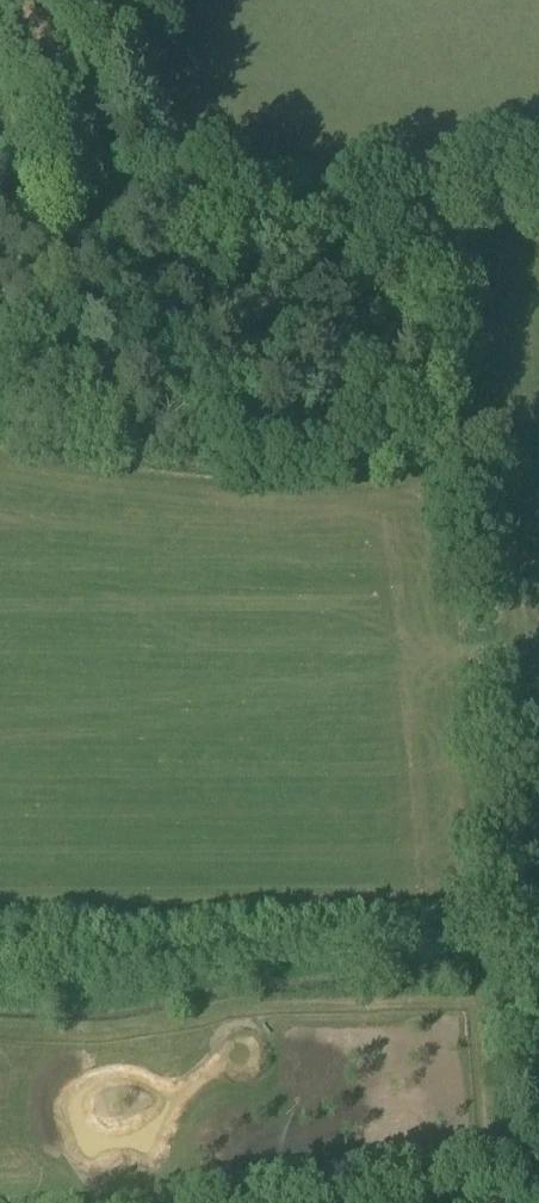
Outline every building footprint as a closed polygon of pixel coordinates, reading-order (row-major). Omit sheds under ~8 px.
[(269,1081),(270,1066),(252,1065),(252,1080),(269,1081)]
